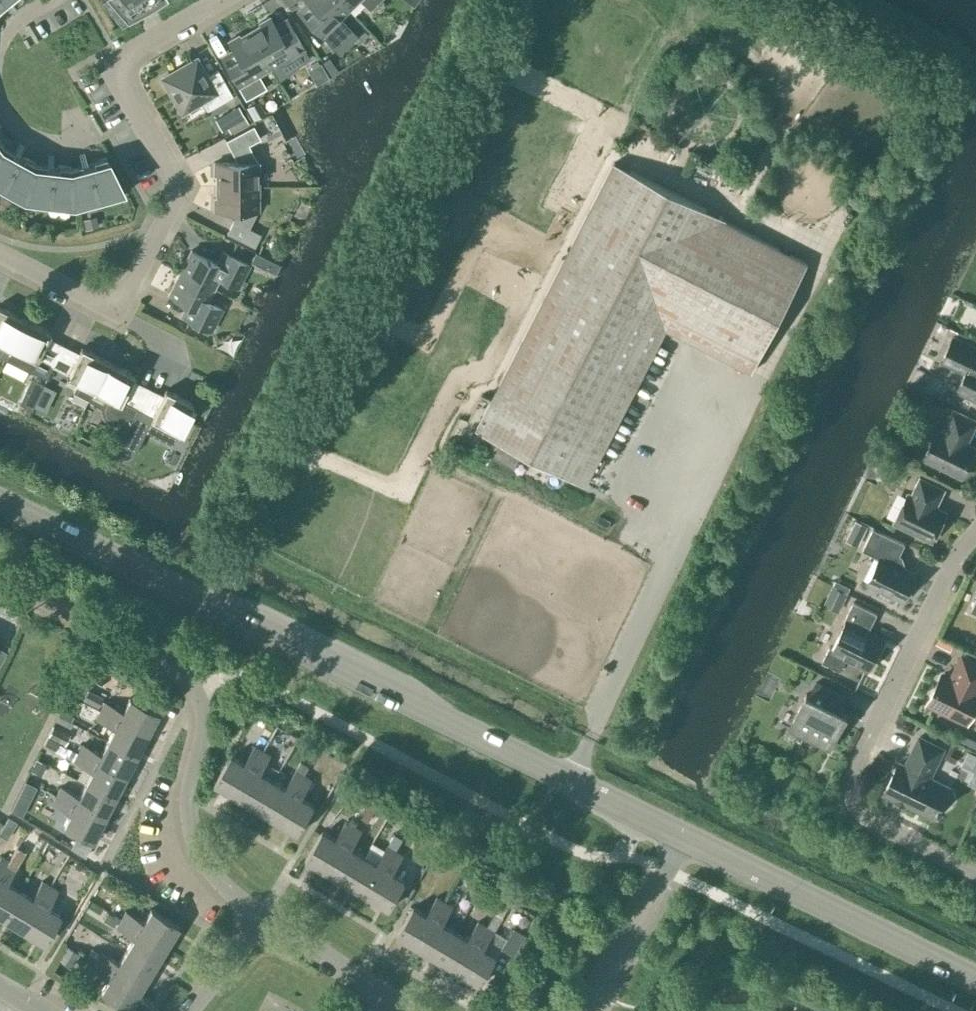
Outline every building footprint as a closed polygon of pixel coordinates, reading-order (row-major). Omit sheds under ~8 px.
[(10,0),(0,0),(0,8),(10,0)] [(126,19),(160,0),(109,0),(126,19)] [(340,0),(306,0),(317,11),(307,21),(332,47),(348,30),(337,19),(348,9),(340,0)] [(348,9),(357,0),(340,0),(348,9)] [(370,10),(380,0),(360,0),(370,10)] [(250,31),(270,66),(281,60),(287,70),(309,57),(294,30),(282,37),(269,16),(258,23),(260,25),(250,31)] [(270,66),(250,31),(240,37),(238,34),(227,40),(234,52),(222,59),(245,99),(266,87),(258,74),(270,66)] [(206,76),(196,59),(162,78),(182,111),(202,100),(207,109),(232,95),(217,70),(206,76)] [(225,136),(250,126),(242,107),(217,118),(225,136)] [(217,186),(257,186),(257,162),(248,144),(260,138),(253,126),(226,140),(233,153),(237,150),(243,162),(214,162),(214,174),(217,174),(217,186)] [(124,193),(105,156),(70,166),(34,162),(3,145),(0,141),(0,189),(22,201),(73,207),(124,193)] [(614,161),(477,428),(495,437),(487,453),(515,467),(523,451),(586,483),(667,328),(752,371),(808,263),(723,219),(724,218),(614,161)] [(257,186),(217,186),(217,198),(214,198),(214,210),(243,210),(237,222),(233,220),(227,233),(254,246),(260,234),(248,228),(257,210),(257,186)] [(180,272),(212,288),(218,276),(238,286),(249,265),(223,252),(217,263),(191,250),(180,272)] [(206,300),(212,288),(180,272),(169,294),(195,307),(189,319),(211,330),(222,308),(206,300)] [(4,357),(8,350),(24,318),(23,317),(23,318),(0,307),(0,355),(4,357)] [(25,318),(24,318),(8,350),(4,357),(31,370),(32,369),(47,377),(52,367),(63,346),(47,338),(50,332),(24,319),(25,318)] [(953,337),(942,360),(966,372),(957,390),(975,399),(975,348),(953,337)] [(72,392),(88,400),(92,392),(108,360),(108,359),(107,361),(81,348),(78,354),(63,346),(52,367),(67,374),(66,377),(76,382),(72,392)] [(135,409),(136,409),(147,388),(131,380),(134,374),(108,361),(109,360),(108,360),(92,392),(93,392),(93,391),(105,396),(100,407),(103,418),(125,429),(135,409)] [(42,383),(30,377),(17,401),(30,407),(42,383)] [(53,389),(44,384),(33,406),(42,411),(53,389)] [(147,388),(136,409),(152,417),(150,419),(178,433),(181,427),(185,429),(193,412),(189,410),(193,404),(165,390),(162,396),(147,388)] [(975,448),(975,447),(967,442),(975,423),(975,422),(953,410),(943,431),(937,428),(923,458),(962,477),(975,448)] [(932,539),(945,512),(936,507),(945,488),(920,476),(911,495),(908,494),(895,521),(932,539)] [(903,599),(915,574),(903,568),(904,565),(901,557),(899,556),(905,543),(873,528),(863,549),(880,558),(868,582),(903,599)] [(877,613),(854,601),(844,620),(847,621),(833,648),(829,646),(822,661),(841,670),(847,657),(869,668),(883,639),(868,631),(877,613)] [(942,675),(929,702),(967,721),(975,703),(975,664),(963,657),(952,680),(942,675)] [(86,660),(81,671),(101,681),(106,670),(86,660)] [(806,693),(790,728),(830,747),(847,713),(838,709),(845,696),(816,682),(810,695),(806,693)] [(105,701),(100,709),(149,735),(160,713),(129,697),(123,710),(105,701)] [(98,710),(83,703),(78,713),(93,721),(98,710)] [(114,728),(107,740),(138,756),(149,735),(100,709),(96,718),(114,728)] [(905,765),(899,762),(884,792),(934,817),(949,786),(929,777),(943,748),(919,736),(905,765)] [(83,744),(78,752),(127,778),(138,756),(107,740),(101,753),(83,744)] [(215,782),(235,795),(263,750),(255,745),(244,762),(231,755),(215,782)] [(963,759),(975,766),(970,778),(975,781),(975,752),(968,749),(963,759)] [(235,795),(256,807),(273,780),(260,772),(271,755),(263,750),(235,795)] [(92,771),(85,783),(116,799),(127,778),(78,752),(74,761),(92,771)] [(256,807),(277,820),(304,775),(296,770),(285,787),(273,780),(256,807)] [(312,779),(304,775),(277,820),(298,832),(315,805),(302,797),(312,779)] [(61,786),(56,796),(105,821),(116,799),(85,783),(79,796),(61,786)] [(94,842),(105,821),(56,796),(52,804),(70,813),(63,826),(94,842)] [(306,858),(326,870),(354,825),(346,820),(335,838),(322,830),(306,858)] [(362,830),(354,825),(326,870),(347,883),(364,855),(351,848),(362,830)] [(376,863),(364,855),(347,883),(368,895),(395,850),(387,845),(376,863)] [(403,855),(395,850),(368,895),(389,908),(406,880),(393,872),(403,855)] [(9,860),(1,855),(0,856),(0,875),(9,860)] [(9,860),(0,875),(0,920),(1,920),(19,890),(7,883),(17,865),(9,860)] [(31,897),(19,890),(1,920),(21,933),(50,885),(42,880),(31,897)] [(58,890),(50,885),(21,933),(42,945),(60,915),(48,908),(58,890)] [(504,896),(494,891),(488,902),(497,907),(504,896)] [(397,934),(418,946),(445,901),(437,896),(426,914),(413,906),(397,934)] [(418,946),(439,959),(455,931),(443,923),(453,906),(445,901),(418,946)] [(126,910),(121,919),(168,947),(180,927),(151,909),(143,921),(126,910)] [(118,918),(107,912),(103,919),(114,925),(118,918)] [(155,968),(168,947),(121,919),(116,927),(133,938),(125,950),(155,968)] [(439,959),(459,971),(486,926),(478,921),(468,938),(455,931),(439,959)] [(494,931),(486,926),(459,971),(480,984),(497,956),(484,948),(494,931)] [(525,933),(514,926),(501,948),(513,954),(525,933)] [(79,953),(67,945),(58,960),(71,967),(79,953)] [(143,989),(155,968),(125,950),(118,962),(101,951),(95,960),(143,989)] [(130,1010),(143,989),(95,960),(91,968),(108,978),(100,991),(130,1010)]
